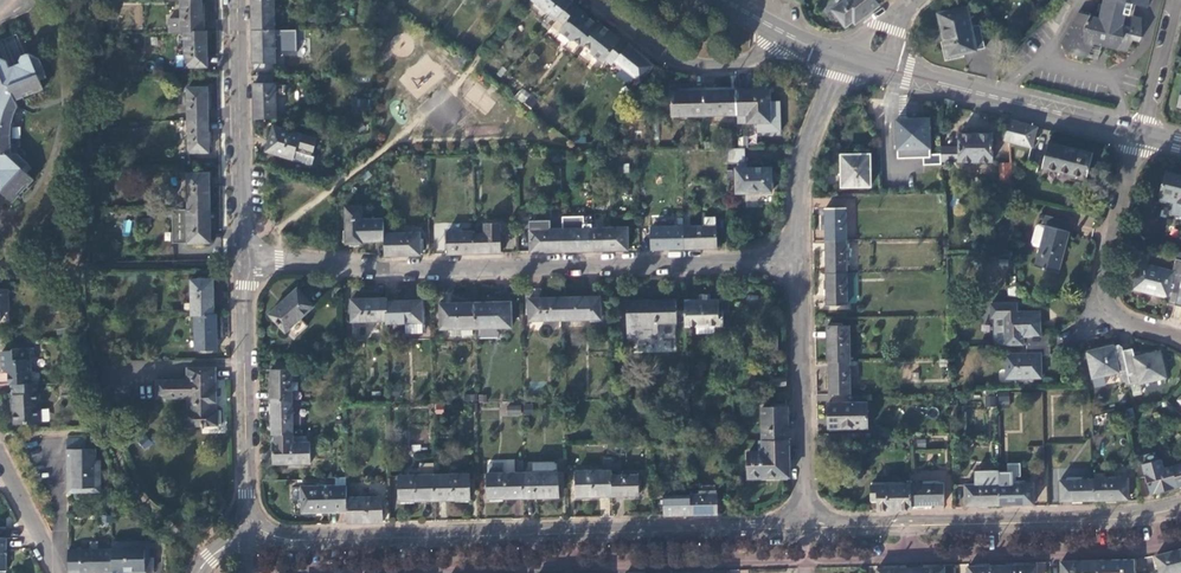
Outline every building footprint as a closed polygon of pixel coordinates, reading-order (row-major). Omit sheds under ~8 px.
[(201,0),(181,0),(182,32),(184,32),(204,31),(203,19),(202,18),(201,0)] [(273,0),(251,0),(252,30),(274,30),(273,0)] [(531,1),(556,21),(557,19),(570,3),(572,0),(531,0),(531,1)] [(880,5),(878,1),(877,0),(845,0),(832,10),(844,27),(853,21),(856,24),(880,5)] [(1103,18),(1089,17),(1085,24),(1072,21),(1060,44),(1067,57),(1086,58),(1094,45),(1102,46),(1113,49),(1127,52),(1132,41),(1140,43),(1137,28),(1143,8),(1156,5),(1157,0),(1107,0),(1103,18)] [(578,9),(570,3),(557,19),(564,25),(559,32),(571,42),(573,40),(581,47),(583,44),(598,25),(578,10),(578,9)] [(965,7),(937,14),(947,57),(974,50),(965,7)] [(182,32),(181,17),(169,17),(170,32),(182,32)] [(599,23),(598,25),(583,44),(591,50),(590,53),(602,63),(605,60),(611,65),(615,61),(628,44),(621,38),(619,40),(599,23)] [(275,64),(274,30),(252,30),(252,64),(275,64)] [(206,32),(204,31),(184,32),(185,67),(206,67),(206,32)] [(15,50),(0,43),(0,58),(14,65),(18,58),(12,55),(15,50)] [(641,52),(629,43),(628,44),(615,61),(641,81),(653,66),(639,55),(641,52)] [(1,192),(12,202),(19,195),(17,193),(24,186),(26,188),(34,179),(27,173),(23,169),(28,163),(17,153),(10,154),(11,126),(17,107),(15,101),(23,97),(23,95),(33,92),(34,93),(43,89),(38,75),(45,72),(39,58),(28,53),(21,56),(20,60),(21,63),(9,67),(7,62),(0,59),(0,182),(1,192)] [(274,84),(253,84),(254,119),(275,119),(274,84)] [(188,121),(207,121),(206,88),(187,88),(188,121)] [(704,116),(704,88),(688,88),(688,92),(671,92),(671,117),(704,116)] [(718,88),(704,88),(704,116),(736,116),(736,91),(718,91),(718,88)] [(736,90),(736,91),(736,116),(747,116),(747,123),(770,123),(770,90),(736,90)] [(929,156),(928,119),(896,120),(896,133),(899,133),(899,159),(923,159),(925,159),(929,158),(929,156)] [(208,153),(207,121),(188,121),(189,152),(208,153)] [(1007,121),(1002,141),(1032,148),(1037,128),(1007,121)] [(265,152),(293,162),(297,150),(311,154),(316,139),(273,126),(265,152)] [(995,158),(994,131),(961,132),(961,145),(962,159),(995,158)] [(1093,154),(1047,144),(1041,169),(1086,179),(1093,154)] [(943,159),(962,159),(961,145),(943,146),(943,156),(943,159)] [(730,149),(731,164),(737,164),(744,164),(744,149),(730,149)] [(297,150),(293,162),(311,167),(313,159),(310,158),(311,154),(297,150)] [(870,187),(870,155),(859,156),(859,159),(840,160),(841,188),(870,187)] [(929,158),(925,159),(925,166),(943,165),(943,159),(943,156),(929,156),(929,158)] [(737,169),(735,169),(736,195),(770,193),(770,168),(747,169),(746,164),(744,164),(737,164),(737,169)] [(1011,182),(1010,165),(999,165),(1000,182),(1011,182)] [(188,209),(209,209),(208,173),(187,173),(188,209)] [(1165,173),(1160,194),(1161,194),(1160,201),(1174,204),(1171,215),(1180,217),(1180,177),(1165,173)] [(384,235),(383,219),(361,219),(361,207),(345,208),(346,243),(362,244),(363,241),(384,241),(384,235)] [(825,209),(826,241),(846,240),(845,208),(825,209)] [(209,242),(209,209),(188,209),(186,209),(186,242),(209,242)] [(1069,223),(1043,216),(1041,225),(1046,226),(1034,267),(1057,273),(1069,232),(1066,231),(1069,223)] [(705,227),(684,227),(684,250),(716,249),(715,226),(715,217),(705,218),(705,227)] [(550,221),(529,221),(529,230),(550,230),(550,221)] [(474,234),(474,254),(500,253),(499,223),(484,223),(484,234),(474,234)] [(650,228),(651,250),(684,250),(684,227),(650,228)] [(626,228),(595,229),(595,251),(627,251),(626,228)] [(595,229),(563,230),(564,252),(595,251),(595,229)] [(529,230),(530,253),(564,252),(563,230),(550,230),(529,230)] [(447,233),(448,254),(474,254),(474,234),(474,232),(447,233)] [(384,241),(384,256),(420,255),(419,234),(384,235),(384,241)] [(826,241),(826,273),(846,273),(846,240),(826,241)] [(1180,279),(1180,276),(1173,273),(1173,272),(1140,264),(1133,290),(1166,298),(1165,303),(1175,306),(1179,288),(1180,279)] [(846,273),(826,273),(827,306),(846,306),(846,297),(856,297),(857,273),(846,273)] [(194,316),(213,315),(212,280),(191,280),(192,316),(194,316)] [(298,288),(269,315),(285,333),(314,307),(298,288)] [(8,311),(6,290),(0,289),(0,311),(8,311)] [(702,301),(686,301),(687,326),(723,326),(723,310),(718,310),(718,301),(710,301),(709,295),(702,295),(702,301)] [(600,297),(565,298),(565,320),(600,319),(600,297)] [(565,320),(565,298),(528,300),(529,321),(565,320)] [(387,302),(387,299),(350,299),(350,323),(387,321),(387,302)] [(675,301),(627,303),(627,339),(656,338),(656,323),(675,323),(675,301)] [(387,302),(387,321),(387,324),(404,323),(422,322),(423,302),(387,302)] [(511,303),(476,304),(476,329),(511,328),(511,303)] [(476,329),(476,304),(440,305),(440,329),(476,329)] [(1049,345),(1049,336),(1040,336),(1039,313),(1016,313),(1016,304),(991,304),(991,318),(994,318),(994,346),(1026,346),(1049,345)] [(217,350),(216,315),(213,315),(194,316),(195,350),(217,350)] [(423,332),(422,322),(404,323),(405,332),(423,332)] [(825,363),(828,363),(850,362),(850,326),(825,327),(825,363)] [(1049,355),(1049,345),(1026,346),(1026,354),(1005,355),(1005,380),(1040,379),(1040,356),(1049,355)] [(1123,351),(1123,348),(1118,346),(1086,353),(1092,379),(1119,373),(1118,372),(1127,370),(1123,351)] [(8,371),(9,385),(12,385),(33,384),(32,365),(34,360),(33,348),(14,349),(11,352),(3,353),(4,367),(8,371)] [(1132,349),(1123,351),(1127,370),(1129,376),(1137,374),(1139,384),(1166,379),(1160,353),(1134,358),(1132,349)] [(828,396),(850,395),(850,362),(828,363),(828,396)] [(186,405),(216,404),(215,367),(186,368),(186,379),(155,380),(155,399),(185,399),(186,405)] [(268,403),(292,402),(291,370),(271,370),(271,391),(268,392),(268,403)] [(786,386),(785,377),(770,378),(770,386),(786,386)] [(37,400),(36,384),(33,384),(12,385),(13,395),(15,395),(15,398),(9,402),(9,404),(12,404),(13,423),(21,423),(21,425),(42,424),(40,399),(37,400)] [(1009,395),(998,394),(997,404),(1008,405),(1009,395)] [(996,406),(996,395),(985,396),(986,406),(996,406)] [(292,435),(292,402),(268,403),(268,413),(271,413),(272,435),(292,435)] [(216,410),(216,404),(186,405),(186,410),(181,411),(182,428),(204,427),(204,422),(218,421),(217,410),(216,410)] [(866,404),(827,404),(828,429),(866,429),(866,404)] [(508,405),(507,415),(520,416),(521,406),(508,405)] [(788,440),(787,409),(761,409),(762,441),(788,440)] [(67,449),(86,450),(86,440),(67,440),(67,449)] [(788,440),(762,441),(762,452),(748,453),(749,479),(789,478),(788,440)] [(310,444),(272,444),(272,465),(310,464),(310,444)] [(67,449),(67,493),(75,493),(80,490),(86,490),(91,493),(100,492),(99,461),(95,461),(95,450),(86,450),(67,449)] [(533,474),(523,474),(523,499),(558,498),(558,473),(557,473),(557,465),(554,462),(532,463),(533,474)] [(488,474),(487,474),(488,499),(523,499),(523,474),(503,474),(503,463),(490,463),(488,465),(488,474)] [(1172,468),(1177,487),(1180,486),(1180,465),(1172,468)] [(1177,487),(1172,468),(1146,475),(1151,494),(1177,487)] [(576,498),(611,497),(611,477),(611,472),(576,472),(576,498)] [(435,501),(434,476),(398,477),(399,502),(435,501)] [(469,476),(434,476),(435,501),(470,500),(469,476)] [(611,477),(611,497),(639,496),(638,476),(611,477)] [(1094,502),(1094,480),(1060,481),(1060,503),(1094,502)] [(1128,480),(1094,480),(1094,502),(1128,500),(1128,480)] [(999,485),(999,505),(1032,504),(1032,484),(999,485)] [(877,512),(911,511),(911,506),(911,485),(870,485),(870,501),(877,501),(877,512)] [(911,485),(911,506),(944,505),(943,485),(911,485)] [(965,506),(999,505),(999,485),(965,486),(965,506)] [(302,513),(346,512),(346,498),(345,486),(301,487),(302,513)] [(664,516),(690,516),(689,495),(663,496),(664,516)] [(690,516),(717,515),(717,495),(689,495),(690,516)] [(346,524),(382,523),(381,498),(346,498),(346,512),(346,524)] [(113,550),(113,572),(149,572),(148,553),(145,552),(145,546),(144,543),(113,543),(113,550)] [(68,551),(68,572),(113,572),(113,550),(68,551)] [(1155,556),(1160,572),(1180,572),(1180,550),(1155,556)] [(1096,572),(1133,572),(1133,560),(1096,561),(1096,572)] [(1061,563),(1061,572),(1096,572),(1096,561),(1061,563)]
